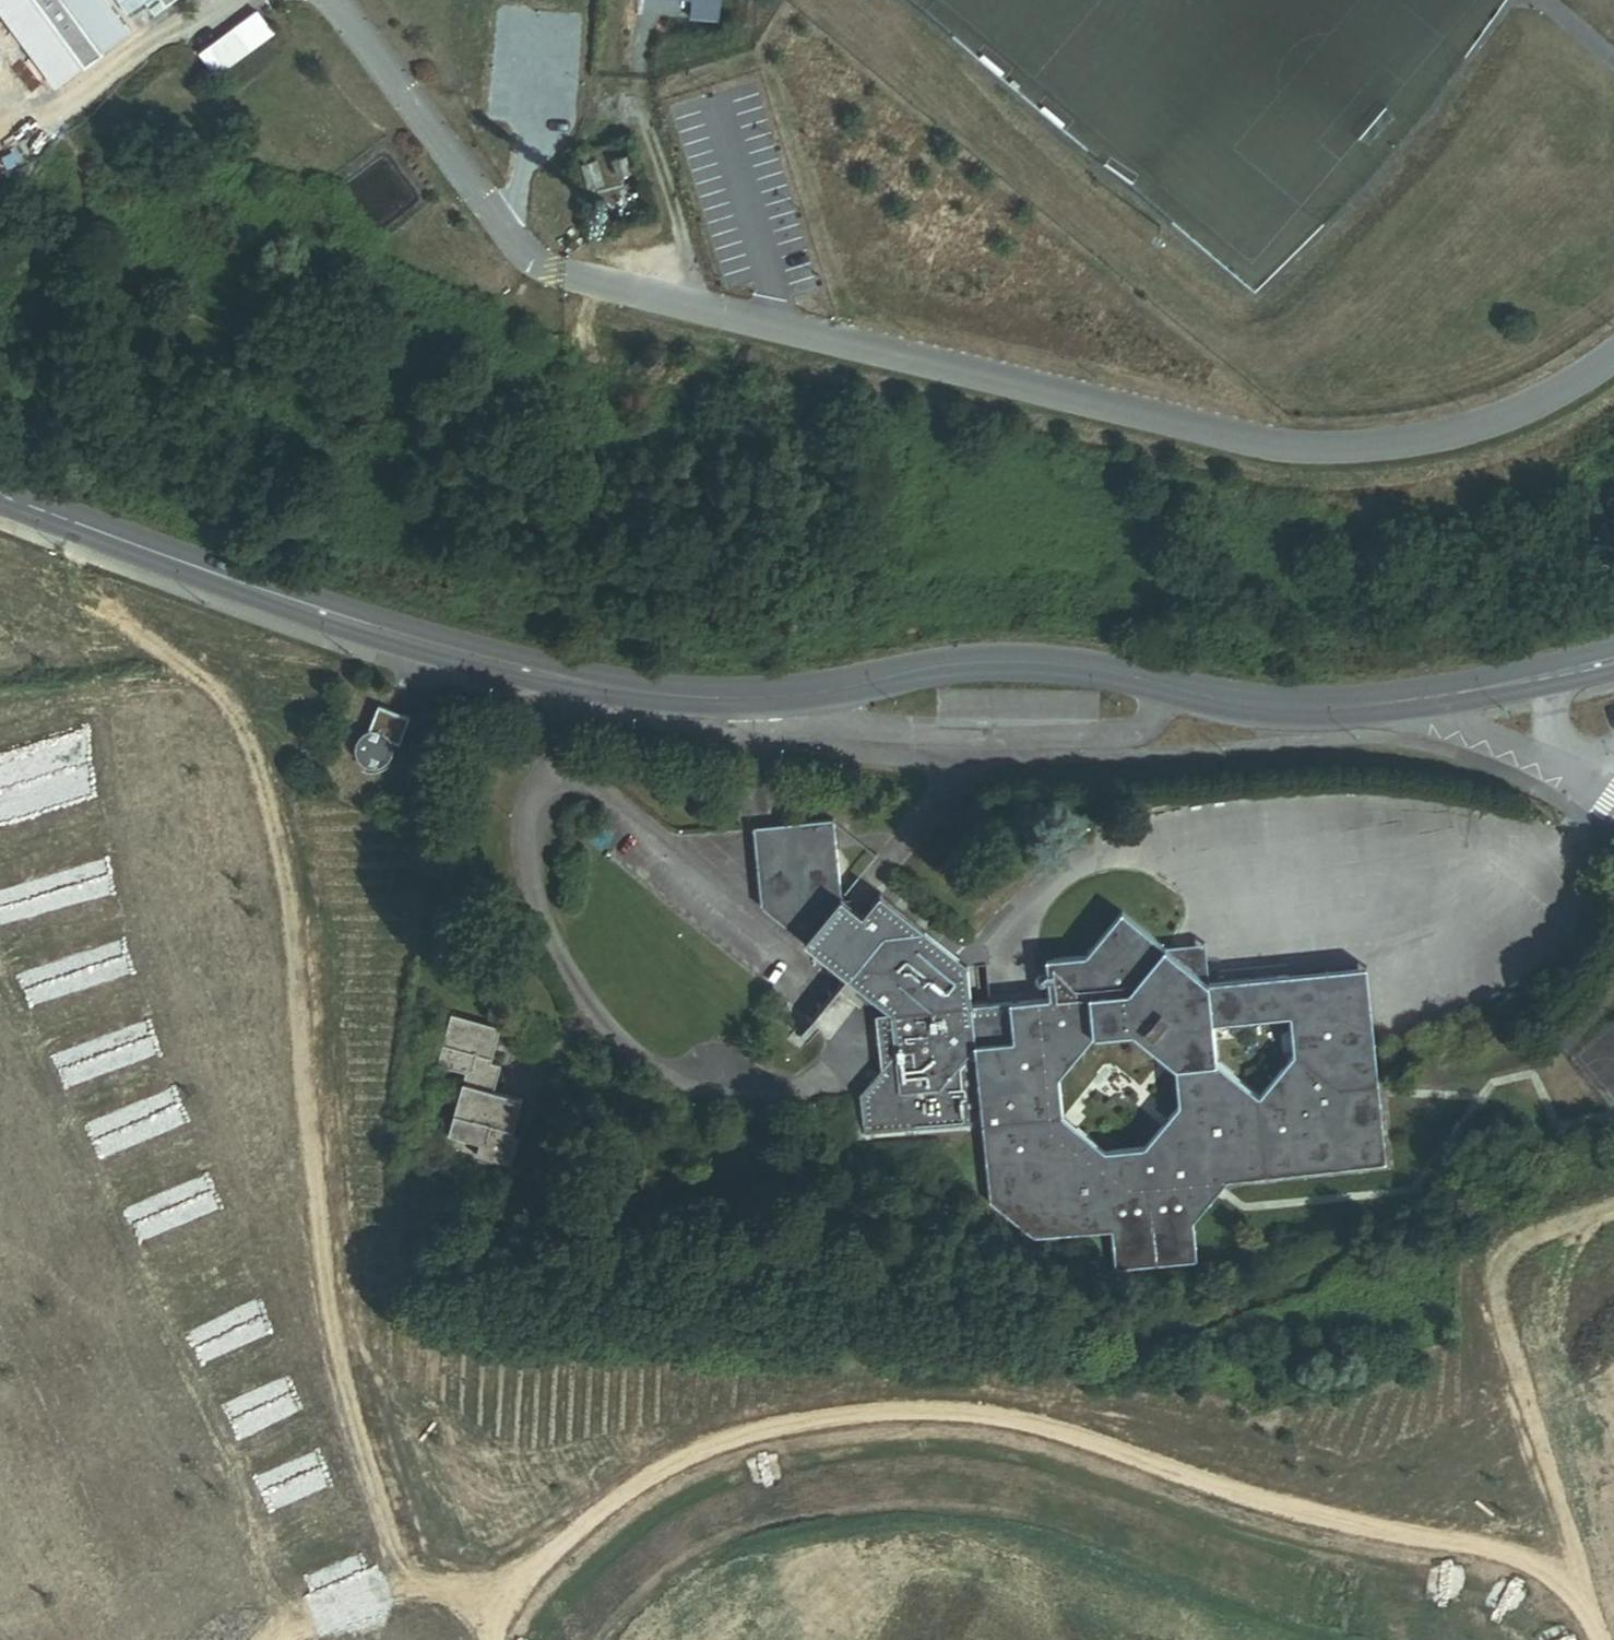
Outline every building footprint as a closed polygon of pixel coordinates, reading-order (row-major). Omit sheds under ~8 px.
[(6,3),(9,0),(23,19),(20,21),(31,34),(33,33),(47,51),(44,53),(54,66),(57,64),(65,75),(90,55),(92,57),(110,43),(109,42),(137,20),(122,0),(4,0),(6,3)] [(719,21),(720,0),(656,0),(690,2),(689,19),(719,21)] [(246,51),(229,28),(209,43),(226,65),(246,51)] [(633,171),(627,153),(615,158),(620,175),(633,171)] [(605,182),(597,158),(584,162),(591,186),(605,182)] [(411,715),(381,703),(370,729),(400,742),(411,715)] [(392,739),(389,734),(384,730),(379,728),(373,728),(370,729),(366,731),(363,733),(362,735),(360,737),(358,742),(358,748),(359,754),(363,759),(368,762),(374,764),(380,763),(386,760),(390,756),(393,750),(393,744),(392,739)] [(755,827),(762,909),(885,1008),(877,1018),(882,1068),(860,1096),(863,1135),(922,1130),(917,1071),(921,1065),(920,1042),(914,1037),(926,1022),(918,923),(884,896),(868,917),(842,896),(836,820),(755,827)] [(1385,1169),(1372,972),(1210,982),(1207,945),(1167,948),(1126,915),(1117,915),(1083,958),(1050,960),(1051,975),(1047,980),(1048,1000),(1013,1002),(1016,1043),(978,1046),(987,1201),(1023,1229),(1023,1238),(1111,1232),(1113,1262),(1120,1268),(1196,1263),(1193,1223),(1229,1179),(1385,1169)] [(467,1083),(500,1089),(506,1060),(496,1058),(504,1022),(451,1011),(440,1066),(469,1072),(467,1083)] [(527,1132),(519,1130),(526,1095),(500,1089),(467,1083),(457,1132),(489,1138),(486,1157),(520,1164),(527,1132)]
